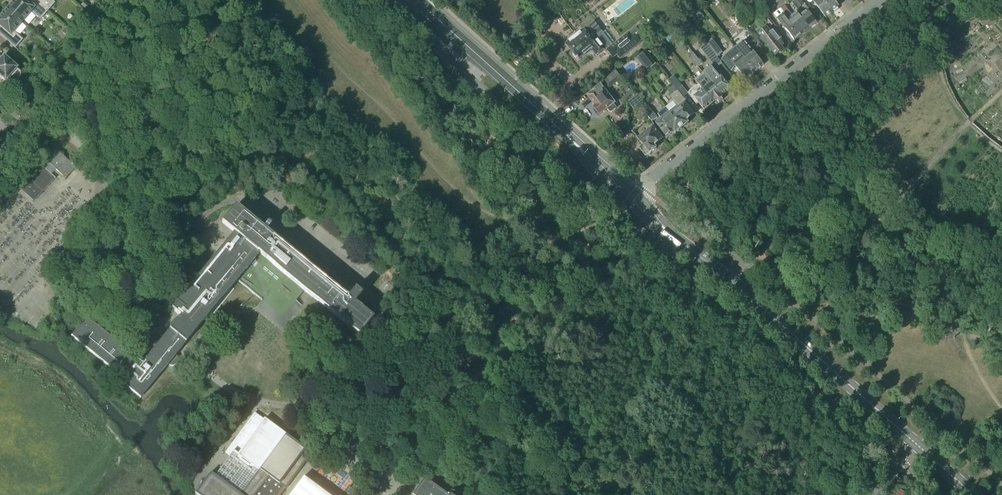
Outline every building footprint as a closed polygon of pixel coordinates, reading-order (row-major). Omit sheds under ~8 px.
[(48,12),(35,0),(16,0),(8,9),(23,22),(32,12),(41,20),(48,12)] [(48,12),(55,3),(52,0),(35,0),(48,12)] [(799,9),(804,4),(801,0),(796,0),(793,2),(799,9)] [(832,13),(822,0),(816,0),(816,1),(813,3),(825,18),(832,13)] [(832,13),(839,7),(833,0),(822,0),(832,13)] [(86,10),(90,6),(84,1),(81,5),(86,10)] [(784,13),(789,19),(793,16),(785,6),(781,9),(783,12),(784,13)] [(23,22),(8,9),(0,18),(0,35),(16,49),(23,40),(14,32),(23,22)] [(800,17),(809,30),(817,23),(808,11),(800,17)] [(776,18),(794,41),(802,35),(792,23),(789,19),(784,13),(783,12),(776,18)] [(792,23),(802,35),(809,30),(800,17),(797,14),(789,19),(792,23)] [(766,22),(770,27),(774,24),(770,18),(766,22)] [(687,29),(692,25),(688,20),(683,24),(687,29)] [(606,49),(597,37),(602,34),(594,23),(576,37),(575,37),(571,40),(572,41),(566,45),(573,54),(572,56),(574,59),(576,59),(578,61),(592,51),(596,57),(606,49)] [(767,28),(765,26),(757,33),(758,35),(762,41),(775,57),(783,51),(780,48),(783,46),(779,41),(782,38),(775,31),(772,33),(768,28),(767,28)] [(70,32),(66,28),(62,33),(66,37),(70,32)] [(620,60),(641,43),(634,35),(632,36),(629,32),(606,50),(613,59),(617,56),(620,60)] [(712,40),(707,44),(717,58),(718,57),(720,50),(712,40)] [(745,42),(735,49),(739,55),(754,73),(763,66),(749,47),(745,42)] [(700,49),(715,69),(722,64),(717,58),(707,44),(700,49)] [(754,73),(739,55),(735,49),(722,60),(731,72),(736,68),(745,80),(754,73)] [(643,53),(636,58),(646,70),(653,65),(643,53)] [(11,85),(16,84),(21,79),(20,73),(17,70),(18,69),(4,57),(0,62),(0,78),(6,83),(7,81),(11,85)] [(36,57),(33,61),(38,65),(42,62),(36,57)] [(694,63),(698,67),(703,64),(699,59),(694,63)] [(708,70),(703,74),(711,84),(722,97),(731,90),(713,67),(708,70)] [(622,77),(616,70),(602,81),(608,88),(622,77)] [(717,102),(721,98),(722,97),(711,84),(703,74),(695,81),(698,85),(713,104),(716,102),(717,102)] [(675,88),(677,90),(681,87),(674,78),(670,81),(675,88)] [(698,85),(695,87),(692,90),(689,93),(688,94),(697,105),(699,104),(704,111),(713,104),(698,85)] [(615,110),(616,107),(614,105),(615,104),(601,86),(594,90),(595,91),(587,96),(595,106),(593,108),(599,115),(607,109),(609,112),(611,113),(615,110)] [(682,86),(681,87),(677,90),(683,98),(688,94),(682,86)] [(667,107),(666,108),(671,115),(681,126),(682,129),(688,124),(686,121),(693,115),(685,105),(687,103),(683,98),(677,90),(675,88),(670,91),(673,95),(671,96),(674,101),(667,107)] [(645,104),(638,95),(628,103),(635,112),(645,104)] [(648,118),(653,114),(649,108),(644,112),(648,118)] [(661,118),(655,123),(666,137),(673,131),(675,134),(682,129),(681,126),(671,115),(666,108),(658,114),(661,118)] [(653,114),(648,118),(652,123),(657,119),(653,114)] [(649,155),(657,150),(654,146),(662,141),(653,129),(638,140),(645,148),(641,151),(646,157),(649,155)] [(20,190),(34,202),(55,179),(56,179),(54,177),(51,175),(56,170),(60,174),(66,179),(76,168),(57,151),(55,152),(47,161),(47,162),(48,163),(43,167),(42,167),(42,166),(20,190)] [(715,191),(721,187),(715,180),(709,184),(715,191)] [(234,233),(172,309),(181,317),(174,324),(170,330),(159,342),(158,341),(156,341),(155,341),(154,341),(153,342),(152,342),(151,343),(151,344),(150,345),(149,347),(149,348),(150,350),(151,351),(152,352),(154,353),(151,357),(149,358),(146,362),(142,367),(140,366),(86,321),(82,326),(81,325),(77,331),(78,332),(75,335),(74,337),(129,382),(126,386),(139,397),(164,367),(167,363),(169,365),(171,365),(172,366),(174,365),(175,365),(177,364),(178,363),(178,362),(179,360),(179,359),(178,357),(178,356),(177,355),(181,349),(186,343),(190,338),(192,336),(237,280),(262,300),(256,307),(257,308),(257,307),(284,329),(290,321),(289,320),(301,305),(301,306),(301,305),(296,300),(304,291),(359,336),(371,321),(353,305),(361,295),(355,289),(351,294),(278,233),(270,226),(272,225),(271,224),(269,222),(268,222),(266,225),(266,226),(262,230),(235,207),(229,214),(222,223),(234,233)] [(269,423),(268,423),(268,422),(264,419),(254,413),(225,453),(230,457),(214,476),(210,473),(195,494),(197,494),(281,494),(285,489),(286,490),(290,484),(311,455),(310,455),(304,451),(305,450),(285,435),(269,423)] [(288,494),(327,494),(302,476),(288,494)] [(432,485),(423,479),(411,494),(412,494),(424,494),(422,494),(422,493),(425,489),(428,491),(429,490),(432,485)] [(463,494),(460,493),(457,492),(454,492),(451,491),(449,491),(446,491),(443,491),(440,491),(436,488),(432,485),(429,490),(428,491),(425,489),(422,493),(422,494),(424,494),(464,494),(463,494)]
